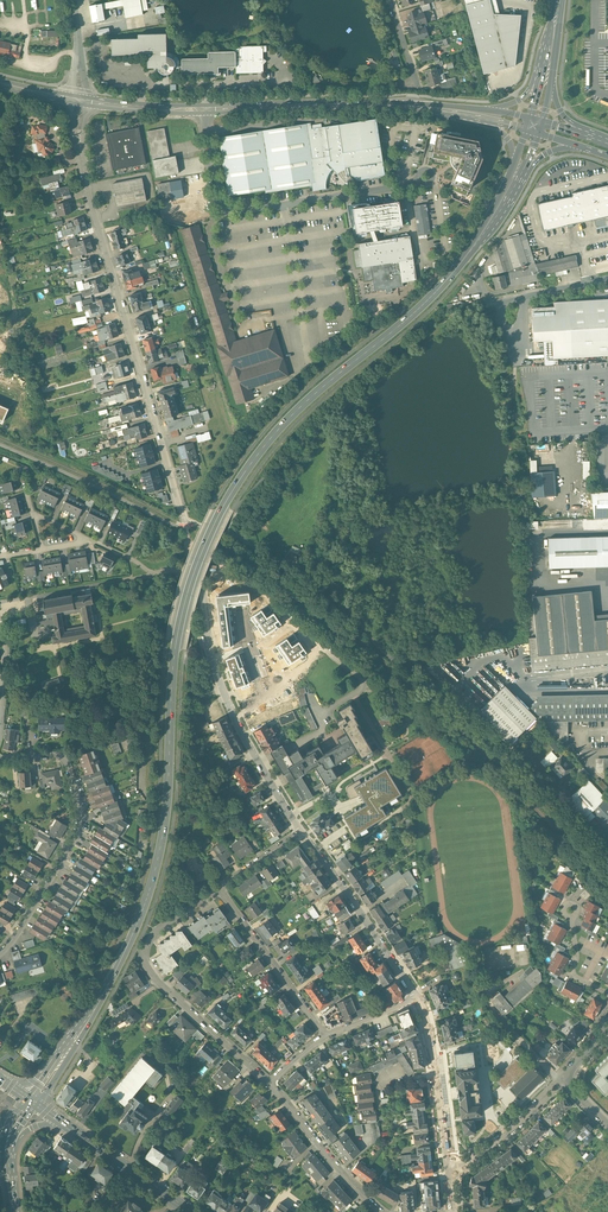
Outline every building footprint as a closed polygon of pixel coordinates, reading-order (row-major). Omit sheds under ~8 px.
[(126,18),(143,15),(142,11),(146,10),(144,0),(122,0),(102,4),(102,3),(90,6),(93,23),(105,20),(103,9),(123,5),(126,18)] [(493,14),(490,0),(485,0),(466,5),(483,74),(515,66),(521,15),(509,15),(509,10),(504,10),(504,15),(493,14)] [(428,4),(421,6),(423,11),(431,9),(429,3),(428,4)] [(420,10),(417,11),(410,13),(411,17),(408,17),(412,30),(408,31),(412,42),(428,37),(426,30),(423,31),(422,28),(427,26),(426,23),(426,22),(423,13),(422,13),(421,11),(420,10)] [(174,69),(182,69),(182,66),(181,66),(180,63),(179,60),(178,58),(176,56),(174,54),(172,53),(169,52),(167,52),(166,34),(138,35),(138,39),(112,39),(112,55),(148,54),(148,68),(157,68),(158,70),(159,72),(160,73),(162,74),(164,75),(164,76),(166,76),(168,76),(168,75),(170,74),(172,73),(173,71),(174,69)] [(0,41),(0,53),(19,58),(20,53),(9,50),(11,44),(0,41)] [(266,46),(235,47),(235,51),(236,67),(236,73),(263,73),(263,64),(266,61),(263,59),(263,52),(267,52),(266,46)] [(432,46),(419,50),(422,61),(422,60),(430,58),(435,57),(432,46)] [(182,66),(182,69),(182,75),(209,74),(209,76),(221,75),(221,67),(229,67),(236,67),(235,51),(208,52),(208,58),(181,59),(182,66)] [(401,69),(396,53),(393,54),(396,64),(394,64),(396,71),(401,69)] [(436,67),(425,71),(427,78),(438,75),(436,67)] [(438,75),(427,78),(429,86),(440,83),(440,81),(445,79),(444,74),(438,75)] [(312,78),(315,84),(320,81),(316,75),(312,78)] [(345,167),(345,168),(346,175),(350,175),(354,177),(357,181),(385,177),(384,166),(385,166),(386,164),(385,162),(383,162),(377,128),(379,127),(379,126),(378,125),(377,125),(376,119),(312,129),(311,123),(218,137),(228,196),(265,190),(266,193),(312,186),(313,191),(326,189),(326,188),(326,184),(328,184),(328,180),(329,177),(331,173),(334,170),(337,168),(338,169),(341,168),(345,167)] [(47,126),(38,125),(38,127),(33,126),(31,134),(36,134),(36,136),(45,134),(46,134),(47,126)] [(139,128),(106,134),(113,170),(146,164),(139,128)] [(164,128),(147,131),(152,161),(170,157),(164,128)] [(477,141),(437,133),(433,151),(434,151),(432,158),(433,158),(450,162),(452,165),(452,166),(453,167),(455,169),(457,171),(449,189),(449,188),(449,189),(466,196),(481,159),(482,159),(482,158),(480,150),(481,148),(479,147),(479,146),(478,142),(477,141)] [(45,134),(36,136),(37,141),(36,141),(39,152),(38,152),(39,159),(45,157),(44,155),(50,154),(50,152),(52,152),(54,149),(53,145),(50,143),(49,143),(48,141),(49,141),(49,139),(49,138),(48,137),(46,137),(45,134)] [(170,157),(152,161),(156,178),(179,173),(176,156),(170,157)] [(54,175),(40,178),(42,186),(43,186),(43,185),(49,184),(51,191),(55,190),(60,189),(58,183),(62,182),(62,180),(64,179),(63,177),(61,178),(60,173),(54,175)] [(142,178),(113,183),(117,207),(147,201),(142,178)] [(181,180),(157,185),(160,201),(184,197),(181,180)] [(536,205),(542,231),(592,220),(595,230),(607,228),(607,185),(570,193),(571,197),(536,205)] [(68,187),(60,189),(55,190),(57,197),(66,195),(70,194),(68,187)] [(399,201),(370,206),(370,203),(365,204),(365,207),(358,208),(354,210),(354,214),(356,233),(357,233),(358,237),(364,236),(363,232),(379,229),(380,233),(386,232),(385,228),(403,226),(399,201)] [(68,202),(56,205),(59,216),(71,213),(68,202)] [(426,204),(414,206),(418,235),(431,234),(426,204)] [(83,217),(72,221),(73,222),(66,224),(66,225),(67,229),(85,223),(83,217)] [(85,223),(67,229),(63,230),(62,230),(63,234),(75,231),(76,233),(87,230),(85,223)] [(223,294),(221,294),(218,283),(217,283),(208,253),(207,254),(198,224),(181,229),(191,259),(200,289),(201,289),(210,318),(219,346),(218,347),(226,375),(228,375),(237,404),(254,399),(251,388),(245,370),(283,358),(274,330),(236,341),(227,312),(223,301),(226,300),(223,294)] [(120,228),(113,230),(114,232),(111,233),(113,242),(123,239),(122,235),(127,234),(126,232),(125,232),(124,230),(124,229),(121,230),(120,228)] [(525,233),(504,240),(493,256),(498,272),(500,272),(509,270),(508,270),(514,268),(515,273),(530,269),(530,270),(532,269),(531,268),(536,267),(525,233)] [(395,285),(415,282),(412,258),(409,237),(362,243),(364,263),(366,277),(370,277),(374,276),(375,287),(362,289),(362,290),(363,293),(396,288),(395,285)] [(77,238),(68,240),(71,251),(91,245),(91,242),(90,242),(89,238),(78,242),(77,238)] [(123,239),(113,242),(116,250),(128,246),(127,243),(125,244),(123,239)] [(91,245),(71,251),(72,257),(81,254),(81,255),(93,251),(92,247),(91,245)] [(127,253),(118,256),(121,265),(132,262),(131,258),(129,259),(127,253)] [(575,255),(547,261),(550,273),(563,270),(566,269),(578,267),(575,255)] [(95,258),(83,262),(84,264),(77,266),(79,270),(97,264),(95,258)] [(150,261),(142,264),(144,270),(152,268),(150,261)] [(547,261),(536,264),(536,267),(539,276),(550,273),(547,261)] [(71,265),(67,266),(69,272),(73,271),(72,267),(77,266),(84,264),(83,262),(81,262),(80,263),(74,264),(71,265)] [(97,264),(79,270),(80,273),(80,274),(84,273),(84,275),(99,271),(97,264)] [(530,269),(515,273),(514,268),(508,270),(509,270),(509,274),(511,285),(533,280),(533,281),(541,280),(539,276),(536,267),(531,268),(532,269),(530,270),(530,269)] [(133,270),(123,273),(125,281),(140,277),(139,271),(134,272),(133,270)] [(81,276),(73,278),(74,281),(85,278),(84,275),(84,273),(80,274),(81,276)] [(501,275),(493,277),(495,289),(507,286),(504,275),(501,275)] [(140,277),(125,281),(128,290),(144,285),(141,276),(140,277)] [(101,278),(90,281),(91,283),(88,284),(84,285),(85,290),(103,284),(101,278)] [(103,284),(85,290),(86,293),(86,294),(93,292),(94,294),(105,291),(103,284)] [(140,293),(130,296),(129,297),(129,298),(129,299),(130,300),(131,301),(132,304),(142,301),(145,300),(144,298),(142,299),(140,293)] [(96,303),(89,305),(91,309),(92,309),(109,304),(107,297),(96,301),(96,303)] [(554,302),(554,307),(532,308),(533,342),(552,340),(553,358),(557,358),(607,355),(607,362),(607,299),(554,302)] [(142,301),(132,304),(135,313),(152,307),(151,304),(150,301),(143,303),(142,301)] [(92,309),(91,309),(92,314),(99,312),(100,314),(111,310),(109,304),(92,309)] [(146,315),(136,318),(139,326),(149,323),(146,315)] [(115,323),(104,326),(104,328),(97,330),(99,334),(117,329),(115,323)] [(149,323),(139,326),(141,334),(151,331),(149,323)] [(96,324),(79,329),(80,333),(98,328),(96,324)] [(117,329),(99,334),(98,335),(100,341),(118,335),(117,329)] [(153,337),(143,340),(146,352),(156,349),(155,345),(159,344),(158,339),(154,340),(153,337)] [(121,343),(110,346),(110,348),(103,350),(105,355),(123,349),(121,343)] [(123,349),(105,355),(107,361),(125,356),(123,349)] [(156,349),(146,352),(148,358),(162,353),(163,354),(167,353),(166,350),(162,351),(161,349),(156,350),(156,349)] [(183,349),(175,351),(177,358),(185,356),(183,349)] [(162,353),(148,358),(150,364),(159,361),(159,359),(162,358),(163,360),(168,358),(167,353),(163,354),(162,353)] [(185,356),(177,358),(179,365),(187,363),(185,356)] [(283,358),(245,370),(251,388),(289,376),(283,358)] [(126,362),(115,365),(115,366),(108,368),(109,372),(112,371),(113,373),(128,368),(126,362)] [(102,366),(94,368),(96,374),(103,372),(102,366)] [(161,366),(151,369),(154,380),(163,377),(164,377),(161,368),(161,366)] [(173,367),(167,368),(167,367),(161,368),(164,377),(163,377),(165,382),(176,379),(173,367)] [(128,368),(113,373),(114,378),(118,377),(118,378),(130,374),(128,368)] [(132,382),(113,387),(115,391),(116,395),(134,389),(132,382)] [(174,387),(158,392),(160,401),(173,397),(170,398),(169,395),(175,393),(174,387)] [(111,396),(106,397),(107,402),(115,399),(116,402),(136,397),(134,389),(116,395),(111,396)] [(3,421),(14,396),(0,390),(0,420),(3,421)] [(173,397),(160,401),(162,401),(166,418),(165,418),(173,416),(178,415),(176,408),(175,409),(173,402),(175,401),(174,397),(173,397)] [(138,403),(117,409),(114,410),(115,412),(116,416),(123,414),(140,409),(138,403)] [(140,409),(123,414),(116,416),(114,417),(114,416),(108,418),(109,423),(115,421),(115,420),(117,419),(118,420),(121,419),(122,421),(128,419),(128,420),(142,416),(140,409)] [(208,411),(191,416),(193,424),(210,419),(208,411)] [(173,416),(165,418),(169,431),(170,431),(177,429),(193,424),(191,416),(191,415),(174,420),(173,416)] [(144,424),(128,428),(130,435),(146,430),(144,424)] [(146,430),(130,435),(131,439),(136,437),(136,439),(148,436),(146,430)] [(99,443),(100,448),(116,444),(115,439),(99,443)] [(187,444),(177,446),(183,465),(192,462),(197,461),(192,442),(187,444)] [(150,444),(135,449),(140,467),(155,462),(153,456),(154,455),(153,451),(152,451),(150,444)] [(192,462),(183,465),(181,465),(185,481),(197,478),(193,466),(192,462)] [(93,470),(118,480),(123,479),(122,475),(119,476),(118,473),(114,473),(114,470),(109,471),(109,468),(105,469),(104,466),(100,467),(100,465),(92,466),(93,470)] [(157,469),(142,474),(147,492),(162,487),(160,481),(161,480),(160,476),(159,476),(157,469)] [(556,471),(532,473),(534,496),(557,495),(556,471)] [(0,484),(0,485),(2,493),(17,489),(15,480),(0,484)] [(44,485),(37,499),(46,503),(52,489),(44,485)] [(61,494),(52,489),(46,503),(54,507),(61,494)] [(160,498),(161,498),(162,503),(169,501),(167,494),(164,495),(163,492),(158,493),(160,498)] [(594,495),(595,518),(607,517),(607,495),(594,495)] [(9,499),(7,500),(9,509),(22,505),(19,496),(9,499)] [(76,501),(67,497),(61,510),(69,514),(76,501)] [(84,505),(76,501),(69,514),(78,518),(84,505)] [(22,505),(9,509),(12,517),(14,517),(24,514),(22,505)] [(99,512),(91,508),(85,521),(93,525),(99,512)] [(108,516),(99,512),(93,525),(102,529),(108,516)] [(552,523),(552,528),(569,527),(569,519),(546,520),(546,523),(552,523)] [(16,524),(12,525),(15,536),(29,532),(26,521),(16,524)] [(117,523),(113,522),(108,532),(117,536),(122,525),(118,522),(117,523)] [(141,523),(136,533),(140,534),(145,525),(141,523)] [(128,525),(127,527),(122,525),(117,536),(125,540),(127,536),(129,537),(134,528),(128,525)] [(548,540),(550,570),(607,568),(607,537),(548,540)] [(86,554),(86,551),(77,553),(79,569),(88,567),(88,564),(86,554)] [(114,555),(107,552),(106,555),(104,554),(99,563),(103,565),(101,569),(107,572),(108,568),(110,569),(113,563),(112,562),(113,559),(113,558),(114,555)] [(77,553),(68,554),(69,564),(70,570),(71,570),(79,569),(77,553)] [(61,557),(51,559),(54,574),(63,572),(62,568),(61,557)] [(51,559),(42,561),(44,571),(44,575),(54,574),(51,559)] [(35,562),(23,564),(26,578),(37,576),(36,572),(35,562)] [(0,568),(0,588),(2,587),(9,585),(6,578),(8,577),(6,573),(4,574),(2,567),(0,568)] [(92,592),(91,593),(90,588),(71,592),(71,594),(43,599),(44,604),(41,605),(42,610),(45,609),(46,614),(43,614),(43,617),(43,618),(53,616),(56,636),(52,636),(53,643),(96,635),(94,622),(93,614),(91,603),(93,603),(94,603),(93,602),(91,593),(92,592)] [(249,592),(216,596),(223,647),(234,645),(228,606),(251,603),(249,592)] [(595,617),(592,593),(532,599),(536,638),(529,639),(532,672),(607,665),(607,615),(595,617)] [(261,609),(250,617),(263,636),(281,623),(273,612),(267,617),(261,609)] [(287,638),(276,645),(289,665),(307,652),(299,641),(292,646),(287,638)] [(239,654),(226,659),(236,688),(250,683),(239,654)] [(285,667),(268,673),(270,679),(287,672),(285,667)] [(59,678),(42,684),(44,690),(61,685),(59,678)] [(538,722),(607,721),(607,696),(538,697),(538,701),(528,711),(505,688),(480,712),(514,746),(538,722)] [(304,694),(298,695),(301,708),(307,707),(304,694)] [(356,715),(351,708),(353,707),(350,703),(338,710),(342,718),(337,721),(341,727),(342,727),(345,734),(349,739),(350,738),(357,750),(361,757),(364,762),(376,755),(373,750),(357,724),(359,724),(354,716),(356,715)] [(244,715),(249,727),(279,715),(275,705),(255,713),(255,711),(244,715)] [(201,707),(196,709),(202,723),(207,721),(201,707)] [(307,707),(302,709),(312,731),(318,728),(307,707)] [(279,718),(282,726),(297,721),(293,712),(279,718)] [(226,717),(213,723),(215,728),(217,732),(230,727),(226,717)] [(67,718),(39,719),(39,730),(50,730),(50,733),(59,733),(58,729),(67,729),(67,718)] [(262,727),(259,729),(255,732),(258,738),(258,739),(260,740),(260,741),(272,735),(272,736),(275,734),(271,728),(269,729),(267,726),(263,728),(262,727)] [(230,727),(217,732),(218,734),(222,742),(234,736),(230,727)] [(298,749),(292,753),(289,755),(282,745),(279,746),(269,751),(270,752),(284,774),(283,774),(284,774),(285,773),(296,792),(295,792),(300,800),(301,800),(303,803),(310,799),(314,797),(311,793),(309,789),(301,775),(315,766),(323,781),(326,785),(338,778),(331,766),(357,750),(350,738),(349,739),(345,734),(337,739),(340,744),(324,754),(318,745),(306,753),(308,754),(303,757),(298,749)] [(272,735),(260,741),(266,752),(269,751),(279,746),(277,743),(279,742),(276,737),(274,738),(272,736),(272,735)] [(234,736),(222,742),(226,750),(238,744),(234,736)] [(133,737),(126,740),(130,749),(136,747),(133,737)] [(10,739),(6,739),(4,748),(13,750),(15,739),(14,740),(10,739)] [(118,743),(112,745),(115,755),(122,753),(118,743)] [(238,744),(226,750),(228,754),(226,755),(229,760),(231,759),(236,756),(236,757),(240,755),(239,755),(243,753),(238,744)] [(95,750),(79,755),(86,774),(101,769),(102,769),(95,750)] [(553,750),(540,762),(547,770),(551,766),(562,779),(573,768),(562,756),(560,758),(553,750)] [(596,759),(596,770),(607,770),(607,759),(596,759)] [(225,762),(220,765),(223,770),(228,767),(225,762)] [(241,767),(240,765),(233,769),(235,773),(233,774),(235,777),(237,776),(239,780),(249,775),(247,770),(247,769),(246,766),(244,766),(241,767)] [(354,812),(345,817),(355,834),(359,831),(361,834),(368,830),(366,827),(386,815),(382,808),(381,808),(380,806),(400,794),(385,767),(360,781),(360,779),(346,788),(350,798),(362,795),(367,804),(354,810),(354,812)] [(86,774),(84,775),(84,776),(87,783),(87,784),(90,792),(92,791),(107,786),(101,769),(86,774)] [(58,770),(42,774),(43,779),(44,783),(49,782),(50,782),(52,782),(53,788),(52,788),(52,789),(62,787),(59,777),(58,770)] [(30,772),(19,772),(20,787),(31,786),(31,782),(30,772)] [(249,775),(239,780),(235,783),(235,784),(239,781),(242,785),(240,786),(243,790),(244,789),(246,792),(253,788),(251,785),(254,783),(255,782),(253,779),(252,779),(249,775)] [(604,790),(607,787),(602,779),(598,782),(604,790)] [(568,801),(587,822),(594,815),(607,829),(607,800),(590,781),(568,801)] [(323,786),(321,782),(309,789),(311,793),(323,786)] [(107,786),(92,791),(95,799),(95,800),(98,808),(101,807),(100,807),(115,802),(109,785),(107,786)] [(260,791),(250,797),(253,801),(251,802),(254,806),(255,805),(265,800),(262,795),(263,794),(262,792),(260,792),(260,791)] [(115,802),(100,807),(101,807),(103,815),(103,816),(104,816),(106,823),(106,824),(120,819),(123,818),(117,801),(115,802)] [(269,806),(259,813),(261,816),(253,820),(255,824),(265,819),(274,813),(269,806)] [(274,813),(265,819),(268,823),(263,826),(266,830),(270,827),(279,821),(276,817),(277,816),(275,814),(274,814),(274,813)] [(321,814),(312,820),(313,821),(310,823),(318,836),(335,824),(331,817),(327,819),(325,816),(323,818),(321,814)] [(120,819),(106,824),(105,826),(103,829),(115,836),(117,838),(126,822),(120,819)] [(67,826),(57,820),(50,832),(56,835),(60,837),(67,826)] [(284,829),(279,821),(270,827),(272,830),(272,831),(273,831),(276,835),(277,835),(285,830),(284,829)] [(103,829),(100,827),(99,827),(100,827),(95,835),(91,842),(90,843),(93,844),(106,852),(115,836),(103,829)] [(48,835),(40,829),(38,832),(49,839),(51,836),(48,835)] [(38,832),(35,837),(44,842),(38,852),(48,858),(56,843),(49,839),(38,832)] [(276,835),(269,839),(272,843),(279,838),(277,835),(276,835)] [(244,837),(232,846),(240,857),(252,849),(247,840),(244,837)] [(349,838),(342,843),(346,850),(354,845),(349,838)] [(106,852),(93,844),(84,859),(97,867),(99,868),(108,853),(106,852)] [(224,850),(220,844),(213,849),(215,848),(219,854),(213,858),(218,865),(217,866),(220,870),(230,864),(226,859),(229,857),(224,850)] [(299,846),(286,855),(287,855),(291,860),(289,861),(290,861),(291,861),(295,866),(294,866),(295,866),(299,863),(303,867),(310,861),(299,846)] [(368,850),(357,858),(358,859),(359,860),(370,853),(368,850)] [(345,854),(335,861),(343,871),(353,864),(350,860),(355,857),(351,852),(346,855),(345,854)] [(41,862),(34,858),(31,862),(30,861),(28,865),(38,872),(41,867),(39,866),(42,862),(41,862)] [(97,867),(84,859),(82,858),(77,865),(92,874),(97,867)] [(310,861),(303,867),(305,870),(301,873),(305,878),(319,868),(312,860),(310,861)] [(38,872),(28,865),(25,869),(27,870),(24,874),(31,878),(32,879),(34,875),(36,876),(38,872)] [(92,874),(77,865),(72,873),(87,882),(92,874)] [(272,865),(262,871),(267,878),(269,880),(278,874),(272,865)] [(351,882),(352,883),(362,875),(357,869),(359,868),(357,865),(345,874),(348,878),(349,878),(352,882),(351,882)] [(319,868),(305,878),(308,882),(309,884),(313,881),(314,883),(324,876),(319,868)] [(399,870),(381,882),(385,888),(402,876),(399,870)] [(417,883),(409,870),(402,874),(410,885),(411,887),(412,886),(417,883)] [(573,875),(564,870),(562,873),(572,878),(573,875)] [(562,873),(559,871),(556,875),(558,876),(557,879),(568,886),(572,878),(562,873)] [(87,882),(72,873),(68,880),(68,881),(81,888),(81,889),(83,890),(87,882)] [(256,875),(239,887),(245,896),(261,884),(262,884),(260,882),(256,875)] [(314,883),(311,885),(314,890),(317,895),(321,892),(331,885),(324,876),(314,883)] [(363,878),(353,884),(360,895),(369,888),(368,886),(372,883),(369,877),(364,880),(363,878)] [(267,878),(263,880),(268,887),(272,884),(269,880),(267,878)] [(25,883),(19,879),(16,883),(15,882),(13,886),(23,893),(26,888),(25,888),(27,884),(25,883)] [(81,888),(68,881),(68,880),(66,879),(61,887),(76,896),(81,889),(81,888)] [(568,886),(557,879),(553,887),(554,887),(560,891),(564,893),(568,886)] [(395,896),(384,903),(390,912),(417,894),(412,886),(411,887),(410,885),(394,895),(395,896)] [(23,893),(13,886),(10,890),(12,891),(9,895),(16,899),(17,900),(19,896),(21,897),(23,893)] [(560,891),(554,887),(553,887),(551,886),(549,889),(559,894),(560,891)] [(76,896),(61,887),(56,895),(72,904),(76,896)] [(360,896),(367,906),(377,899),(375,895),(376,894),(374,892),(373,892),(370,889),(360,896)] [(559,894),(549,889),(548,892),(549,893),(550,894),(557,897),(559,894)] [(557,897),(550,894),(549,893),(545,900),(556,906),(560,899),(557,897)] [(72,904),(56,895),(52,902),(65,910),(67,912),(72,904)] [(334,912),(345,905),(339,895),(335,898),(334,897),(329,901),(330,902),(327,903),(330,907),(329,908),(330,910),(329,910),(331,914),(334,912)] [(556,906),(545,900),(543,903),(544,905),(542,908),(549,912),(552,914),(556,906)] [(65,910),(52,902),(50,901),(46,908),(45,908),(45,909),(41,916),(55,925),(56,926),(65,910)] [(383,901),(370,910),(377,921),(389,913),(390,912),(384,903),(383,901)] [(599,906),(588,901),(584,908),(587,909),(595,914),(599,906)] [(262,911),(255,902),(246,908),(253,918),(262,911)] [(7,903),(4,907),(3,906),(0,910),(11,917),(14,912),(12,911),(15,907),(14,907),(7,903)] [(312,905),(307,909),(314,920),(320,916),(312,905)] [(345,905),(334,912),(336,915),(330,918),(333,923),(337,920),(338,919),(339,921),(351,914),(345,905)] [(227,918),(220,908),(214,912),(214,913),(213,914),(212,914),(206,918),(213,928),(215,932),(223,926),(229,922),(226,918),(227,918)] [(595,914),(587,909),(583,917),(585,918),(594,922),(598,915),(595,914)] [(0,910),(0,921),(4,923),(5,924),(7,920),(9,921),(11,917),(0,910)] [(558,917),(552,914),(549,912),(547,915),(554,919),(557,920),(558,917)] [(389,913),(377,921),(379,924),(381,928),(381,927),(384,931),(394,925),(391,921),(395,919),(392,914),(390,915),(389,913)] [(55,925),(41,916),(40,915),(39,916),(40,916),(35,923),(31,931),(30,931),(43,939),(45,938),(49,932),(50,933),(55,925)] [(213,928),(206,918),(204,915),(189,926),(193,932),(196,936),(196,935),(198,939),(213,928)] [(350,918),(336,926),(339,931),(341,930),(343,933),(344,932),(345,934),(355,927),(353,923),(353,922),(353,923),(350,918)] [(594,922),(585,918),(581,925),(587,928),(592,931),(596,924),(594,922)] [(557,920),(554,919),(553,922),(557,924),(556,924),(562,927),(564,924),(557,920)] [(268,920),(259,926),(268,938),(276,932),(271,925),(273,924),(270,920),(269,921),(268,920)] [(396,930),(401,928),(399,924),(394,927),(385,932),(392,944),(401,938),(396,930)] [(562,927),(556,924),(555,927),(553,928),(551,931),(562,937),(566,930),(562,927)] [(244,941),(235,929),(227,935),(228,934),(236,946),(238,945),(243,941),(244,941)] [(170,939),(176,949),(182,945),(185,950),(192,945),(186,936),(182,930),(181,930),(182,931),(170,939)] [(562,937),(551,931),(549,934),(550,936),(548,939),(556,943),(558,944),(562,937)] [(353,946),(362,940),(358,933),(348,939),(353,946)] [(462,945),(444,934),(430,939),(432,947),(445,943),(455,949),(459,965),(467,963),(462,945)] [(338,946),(347,940),(345,937),(336,942),(338,946)] [(279,938),(272,942),(274,946),(281,941),(279,938)] [(289,938),(282,943),(281,941),(274,946),(281,955),(288,950),(294,945),(289,938)] [(398,954),(409,949),(406,943),(410,941),(409,940),(411,939),(411,938),(393,945),(398,954)] [(33,939),(23,942),(25,948),(35,945),(33,939)] [(176,949),(170,939),(159,947),(158,947),(162,953),(171,953),(176,949)] [(353,946),(358,953),(367,947),(362,940),(353,946)] [(565,948),(558,944),(556,943),(554,946),(559,949),(564,951),(565,948)] [(238,954),(242,961),(254,953),(249,946),(241,952),(238,954)] [(398,954),(400,957),(404,955),(406,960),(418,955),(415,947),(409,949),(398,954)] [(564,951),(559,949),(557,952),(559,953),(567,957),(569,954),(564,951)] [(567,957),(559,953),(557,952),(553,959),(565,965),(569,958),(567,957)] [(171,953),(162,953),(155,957),(166,973),(178,965),(171,953)] [(369,968),(377,964),(377,963),(374,960),(375,960),(372,956),(372,957),(369,953),(360,959),(368,970),(370,969),(369,968)] [(410,968),(422,963),(418,955),(406,960),(409,965),(407,966),(408,968),(409,967),(410,968)] [(28,957),(14,961),(17,971),(31,967),(31,969),(42,966),(39,956),(29,959),(28,957)] [(302,966),(295,956),(286,962),(289,966),(288,966),(291,970),(291,969),(293,972),(302,966)] [(565,965),(553,959),(551,964),(551,966),(549,970),(559,975),(565,965)] [(259,960),(248,968),(253,975),(258,972),(261,970),(260,970),(264,967),(259,960)] [(378,963),(377,963),(377,964),(369,968),(370,969),(373,974),(376,972),(377,974),(387,968),(383,962),(380,964),(379,964),(379,963),(378,963)] [(533,964),(524,972),(519,977),(522,980),(525,978),(536,968),(533,964)] [(310,976),(302,966),(293,972),(295,975),(298,980),(299,979),(301,983),(310,976)] [(380,980),(383,985),(389,982),(394,978),(387,968),(377,974),(381,979),(380,980)] [(538,970),(536,968),(525,978),(533,987),(541,980),(540,972),(539,971),(539,970),(538,970)] [(5,971),(6,978),(14,977),(12,970),(5,971)] [(183,974),(178,970),(172,974),(178,979),(183,974)] [(136,971),(124,978),(132,992),(133,993),(136,991),(145,985),(136,971)] [(268,972),(265,974),(265,973),(262,975),(263,976),(260,978),(263,982),(259,985),(262,989),(266,986),(274,980),(271,976),(272,975),(270,973),(269,973),(268,972)] [(218,979),(223,984),(227,980),(222,975),(218,979)] [(194,985),(183,976),(179,980),(179,981),(176,984),(187,993),(194,985)] [(522,980),(504,997),(511,1006),(515,1003),(517,1005),(535,989),(533,987),(525,978),(522,980)] [(277,984),(274,980),(266,986),(271,994),(274,992),(275,993),(278,991),(277,990),(280,988),(279,987),(280,986),(278,984),(277,984)] [(314,981),(305,988),(307,991),(307,992),(310,996),(310,995),(312,998),(321,992),(314,981)] [(378,1002),(380,1007),(403,997),(403,995),(404,993),(395,981),(390,984),(389,982),(383,985),(381,987),(388,997),(378,1002)] [(562,981),(557,990),(561,992),(561,991),(566,982),(562,981)] [(574,985),(567,981),(566,982),(561,991),(561,992),(568,996),(574,985)] [(429,990),(433,999),(445,994),(443,990),(445,990),(442,985),(438,987),(437,985),(433,987),(433,988),(429,990)] [(581,989),(574,985),(568,996),(575,1000),(576,998),(580,990),(581,989)] [(34,989),(11,996),(13,1002),(31,997),(36,1001),(41,995),(34,989)] [(357,990),(350,994),(353,998),(359,994),(357,990)] [(580,990),(576,998),(575,1000),(578,1001),(583,992),(580,990)] [(136,991),(133,993),(132,992),(128,995),(131,999),(138,995),(136,991)] [(205,995),(202,992),(198,997),(195,1001),(202,1006),(204,1004),(206,1005),(212,998),(206,993),(205,995)] [(321,992),(312,998),(315,1001),(314,1002),(317,1005),(320,1009),(329,1002),(321,992)] [(500,993),(492,1000),(495,1004),(504,997),(500,993)] [(284,994),(281,996),(281,995),(278,997),(278,998),(276,999),(278,1001),(275,1003),(280,1009),(290,1001),(284,994)] [(338,994),(332,999),(334,1003),(341,998),(338,994)] [(445,994),(433,999),(437,1008),(441,1006),(442,1008),(446,1006),(446,1004),(450,1003),(448,997),(447,998),(445,994)] [(351,997),(337,1003),(346,1022),(352,1019),(350,1014),(357,1011),(351,997)] [(511,1006),(504,997),(495,1004),(503,1014),(512,1006),(511,1006)] [(596,1000),(594,998),(585,1014),(587,1015),(587,1017),(590,1018),(590,1017),(593,1019),(596,1015),(600,1008),(600,1007),(602,1003),(599,1002),(600,1000),(597,998),(596,1000)] [(290,1001),(280,1009),(281,1008),(286,1016),(295,1009),(295,1008),(296,1008),(294,1005),(293,1006),(290,1001)] [(127,1002),(121,1006),(122,1009),(123,1010),(130,1006),(127,1002)] [(357,1011),(350,1014),(352,1019),(380,1007),(378,1002),(357,1011)] [(217,1006),(216,1004),(208,1012),(218,1021),(224,1013),(225,1013),(225,1012),(219,1007),(220,1006),(218,1004),(217,1006)] [(337,1023),(327,1007),(321,1011),(330,1025),(337,1023)] [(129,1010),(113,1020),(115,1023),(117,1025),(127,1019),(133,1025),(141,1016),(131,1008),(129,1010)] [(408,1008),(395,1013),(402,1028),(404,1027),(415,1022),(408,1008)] [(156,1011),(147,1021),(153,1027),(163,1016),(156,1011)] [(225,1013),(224,1013),(218,1021),(221,1024),(220,1025),(224,1028),(225,1027),(232,1020),(225,1013)] [(175,1015),(166,1023),(170,1026),(178,1018),(175,1015)] [(170,1026),(170,1027),(174,1031),(175,1030),(182,1036),(184,1034),(188,1038),(192,1035),(197,1029),(181,1015),(178,1018),(170,1026)] [(441,1021),(443,1031),(456,1028),(455,1025),(456,1024),(455,1019),(450,1019),(450,1018),(445,1019),(445,1020),(441,1021)] [(415,1022),(404,1027),(405,1030),(408,1036),(416,1032),(418,1031),(415,1022)] [(304,1024),(294,1032),(302,1042),(305,1039),(307,1039),(309,1037),(309,1036),(312,1034),(304,1024)] [(392,1025),(375,1032),(378,1038),(394,1031),(392,1025)] [(242,1030),(237,1026),(231,1033),(238,1039),(244,1032),(242,1030)] [(583,1033),(573,1026),(571,1030),(570,1030),(569,1032),(566,1036),(576,1043),(579,1038),(580,1039),(583,1035),(582,1034),(583,1033)] [(443,1031),(445,1041),(449,1040),(450,1041),(454,1040),(454,1039),(459,1038),(458,1032),(456,1032),(456,1028),(443,1031)] [(204,1036),(197,1029),(192,1035),(199,1042),(204,1036)] [(370,1029),(361,1032),(365,1041),(367,1045),(371,1043),(370,1039),(373,1037),(370,1029)] [(405,1030),(399,1032),(399,1033),(402,1038),(408,1036),(405,1030)] [(247,1035),(244,1032),(238,1039),(245,1046),(252,1039),(248,1035),(247,1035)] [(302,1042),(294,1032),(289,1036),(291,1038),(287,1041),(289,1042),(287,1043),(289,1046),(291,1045),(293,1048),(294,1048),(295,1049),(297,1047),(297,1046),(302,1042)] [(361,1032),(353,1036),(357,1044),(359,1043),(361,1047),(367,1045),(365,1041),(361,1032)] [(408,1036),(402,1038),(403,1041),(399,1043),(401,1047),(404,1045),(407,1044),(410,1049),(411,1049),(421,1044),(417,1035),(416,1032),(408,1036)] [(399,1033),(392,1036),(395,1041),(402,1038),(399,1033)] [(282,1037),(275,1045),(281,1051),(287,1046),(284,1043),(286,1041),(282,1037)] [(346,1039),(338,1042),(341,1051),(350,1048),(346,1039)] [(41,1049),(29,1040),(22,1051),(39,1063),(43,1057),(42,1057),(41,1056),(45,1051),(41,1049)] [(268,1051),(259,1042),(254,1047),(256,1049),(253,1052),(253,1053),(252,1053),(255,1057),(256,1056),(260,1060),(268,1051)] [(338,1042),(329,1046),(333,1055),(341,1051),(338,1042)] [(565,1045),(562,1042),(559,1046),(558,1045),(556,1043),(552,1047),(563,1057),(567,1053),(567,1054),(568,1054),(570,1052),(570,1051),(570,1050),(568,1047),(569,1046),(566,1044),(565,1045)] [(538,1043),(534,1048),(538,1052),(543,1048),(538,1043)] [(212,1050),(205,1044),(198,1051),(210,1062),(218,1052),(214,1048),(212,1050)] [(421,1044),(411,1049),(414,1068),(425,1066),(421,1044)] [(401,1047),(393,1050),(396,1055),(406,1051),(404,1045),(401,1047)] [(563,1057),(552,1047),(549,1050),(551,1053),(548,1057),(551,1060),(550,1061),(553,1064),(554,1063),(556,1065),(557,1064),(558,1064),(560,1062),(560,1061),(563,1057)] [(393,1050),(386,1053),(388,1058),(395,1055),(396,1055),(393,1050)] [(472,1050),(454,1052),(456,1067),(463,1066),(463,1070),(468,1069),(467,1065),(474,1065),(472,1050)] [(278,1060),(268,1051),(260,1060),(269,1068),(272,1064),(273,1065),(278,1060)] [(327,1060),(320,1052),(319,1052),(317,1053),(316,1055),(313,1057),(319,1066),(320,1065),(322,1067),(325,1065),(324,1063),(327,1060)] [(589,1070),(592,1073),(587,1078),(603,1095),(607,1090),(607,1052),(589,1070)] [(396,1056),(399,1061),(404,1070),(407,1068),(410,1066),(402,1053),(396,1056)] [(218,1054),(211,1062),(216,1067),(223,1059),(218,1054)] [(388,1058),(370,1066),(374,1073),(377,1071),(377,1072),(380,1070),(383,1068),(383,1069),(386,1067),(387,1068),(389,1066),(390,1066),(393,1064),(393,1065),(396,1063),(399,1061),(396,1056),(395,1055),(388,1058)] [(142,1057),(111,1094),(125,1105),(129,1100),(131,1102),(131,1103),(133,1104),(132,1105),(133,1105),(132,1107),(134,1109),(135,1109),(140,1101),(133,1095),(145,1080),(152,1086),(162,1074),(142,1057)] [(313,1057),(309,1060),(307,1060),(305,1062),(305,1063),(304,1064),(311,1072),(319,1066),(313,1057)] [(532,1066),(528,1070),(516,1058),(494,1079),(504,1089),(509,1083),(512,1086),(510,1087),(522,1099),(543,1077),(532,1066)] [(227,1060),(212,1077),(218,1082),(233,1065),(227,1060)] [(360,1060),(348,1066),(351,1074),(363,1069),(360,1060)] [(98,1065),(85,1080),(85,1081),(86,1081),(90,1085),(104,1070),(98,1065)] [(233,1065),(218,1082),(217,1083),(223,1088),(228,1083),(233,1077),(239,1071),(233,1065)] [(463,1070),(455,1071),(457,1083),(458,1082),(459,1087),(458,1087),(459,1099),(460,1099),(461,1104),(460,1104),(461,1116),(468,1115),(472,1114),(482,1113),(480,1101),(479,1102),(478,1095),(479,1095),(478,1086),(477,1086),(476,1080),(477,1080),(476,1068),(468,1069),(463,1070)] [(296,1070),(284,1082),(291,1090),(295,1086),(298,1088),(306,1080),(303,1077),(304,1077),(296,1070)] [(370,1074),(361,1075),(356,1076),(357,1084),(358,1084),(370,1083),(372,1083),(370,1074)] [(100,1085),(105,1090),(113,1082),(108,1077),(100,1085)] [(233,1077),(228,1083),(231,1085),(234,1082),(236,1080),(233,1077)] [(236,1080),(234,1082),(237,1085),(240,1081),(240,1082),(242,1080),(239,1077),(236,1080)] [(246,1081),(243,1084),(240,1082),(240,1081),(237,1085),(231,1091),(235,1095),(240,1099),(241,1098),(243,1096),(246,1093),(247,1094),(255,1087),(247,1079),(245,1080),(246,1081)] [(412,1097),(424,1096),(424,1090),(426,1090),(425,1083),(418,1084),(418,1082),(410,1082),(410,1084),(408,1084),(409,1094),(411,1094),(412,1097)] [(336,1096),(330,1083),(324,1086),(329,1099),(336,1096)] [(370,1083),(358,1084),(357,1084),(356,1084),(357,1094),(359,1094),(371,1092),(370,1083)] [(67,1086),(58,1098),(57,1099),(57,1100),(65,1105),(69,1108),(69,1107),(73,1102),(70,1099),(73,1095),(76,1091),(74,1089),(68,1085),(68,1086),(67,1085),(67,1086)] [(371,1092),(359,1094),(360,1103),(372,1101),(374,1101),(372,1091),(371,1092)] [(259,1093),(251,1101),(257,1108),(258,1108),(261,1104),(264,1102),(265,1102),(268,1099),(264,1095),(263,1096),(259,1093)] [(314,1094),(311,1096),(310,1095),(308,1097),(307,1097),(305,1098),(304,1098),(300,1101),(309,1114),(310,1113),(322,1104),(314,1094)] [(85,1101),(79,1110),(78,1109),(77,1111),(78,1111),(77,1113),(83,1118),(94,1103),(92,1102),(95,1098),(92,1095),(88,1099),(86,1101),(85,1101)] [(177,1095),(165,1110),(171,1115),(183,1099),(177,1095)] [(78,1098),(69,1108),(75,1112),(87,1098),(86,1097),(83,1100),(82,1101),(78,1098)] [(571,1104),(564,1097),(558,1103),(565,1110),(571,1104)] [(416,1128),(431,1126),(430,1122),(430,1118),(427,1118),(426,1105),(429,1105),(428,1103),(428,1098),(413,1099),(413,1105),(407,1105),(408,1111),(414,1111),(415,1117),(409,1118),(409,1124),(415,1123),(416,1128)] [(372,1101),(360,1103),(358,1103),(360,1113),(361,1112),(373,1110),(372,1101)] [(134,1109),(132,1107),(133,1105),(132,1105),(129,1102),(119,1117),(122,1119),(119,1123),(126,1128),(127,1128),(132,1132),(132,1133),(133,1134),(134,1134),(135,1135),(136,1135),(137,1134),(137,1133),(137,1132),(141,1126),(141,1127),(144,1123),(146,1125),(149,1119),(147,1118),(147,1117),(135,1109),(134,1109)] [(565,1110),(558,1103),(554,1107),(561,1114),(565,1110)] [(267,1110),(261,1104),(258,1108),(257,1108),(256,1109),(257,1111),(256,1112),(258,1114),(267,1110)] [(322,1104),(310,1113),(318,1125),(319,1125),(331,1116),(322,1104)] [(561,1114),(554,1107),(549,1111),(556,1118),(561,1114)] [(283,1114),(279,1109),(268,1118),(272,1122),(274,1121),(281,1131),(290,1124),(287,1119),(286,1119),(283,1114)] [(267,1110),(258,1114),(261,1119),(269,1114),(267,1110)] [(373,1110),(361,1112),(362,1121),(376,1119),(375,1110),(373,1110)] [(556,1118),(549,1111),(544,1116),(551,1124),(556,1118)] [(472,1114),(468,1115),(469,1120),(462,1120),(464,1134),(476,1132),(475,1125),(474,1119),(473,1119),(472,1114)] [(331,1116),(319,1125),(318,1125),(318,1126),(327,1138),(334,1133),(340,1128),(331,1116)] [(546,1129),(539,1121),(532,1127),(533,1128),(541,1136),(545,1132),(544,1131),(546,1129)] [(590,1123),(589,1122),(588,1122),(587,1122),(587,1121),(580,1128),(583,1130),(582,1131),(586,1135),(593,1128),(590,1124),(590,1123)] [(541,1136),(533,1128),(528,1132),(535,1140),(536,1141),(541,1136)] [(557,1135),(551,1129),(548,1132),(554,1138),(557,1135)] [(416,1131),(417,1142),(431,1141),(430,1130),(416,1131)] [(294,1131),(282,1141),(285,1145),(284,1146),(290,1154),(291,1153),(294,1158),(307,1148),(294,1131)] [(535,1140),(528,1132),(523,1137),(530,1144),(535,1140)] [(359,1151),(345,1133),(338,1138),(332,1143),(346,1162),(359,1151)] [(380,1135),(373,1137),(374,1143),(381,1138),(380,1138),(381,1137),(380,1135)] [(66,1140),(62,1138),(62,1137),(61,1137),(61,1138),(54,1147),(54,1148),(54,1149),(56,1151),(57,1150),(64,1155),(65,1155),(66,1154),(72,1144),(71,1144),(67,1141),(66,1140)] [(530,1144),(523,1137),(517,1143),(527,1153),(531,1150),(528,1147),(530,1144)] [(48,1145),(37,1138),(29,1150),(35,1154),(38,1156),(43,1150),(44,1151),(48,1145)] [(153,1146),(146,1155),(151,1159),(153,1161),(154,1161),(157,1164),(164,1154),(161,1151),(162,1149),(159,1147),(160,1146),(155,1142),(152,1146),(153,1146)] [(418,1175),(436,1173),(436,1169),(436,1164),(433,1165),(431,1150),(434,1150),(434,1147),(433,1143),(420,1144),(420,1150),(414,1150),(414,1157),(421,1156),(421,1161),(415,1162),(415,1169),(417,1169),(418,1175)] [(72,1144),(66,1154),(69,1156),(73,1159),(71,1162),(78,1167),(85,1157),(84,1157),(86,1154),(72,1144)] [(185,1145),(178,1154),(184,1158),(191,1149),(185,1145)] [(511,1148),(504,1153),(510,1162),(517,1156),(511,1148)] [(35,1154),(29,1150),(26,1154),(32,1158),(35,1154)] [(589,1150),(583,1157),(587,1161),(594,1154),(589,1150)] [(173,1157),(168,1153),(166,1155),(164,1154),(157,1164),(162,1167),(164,1169),(169,1172),(176,1162),(171,1159),(173,1157)] [(510,1162),(504,1153),(498,1157),(505,1166),(510,1162)] [(322,1165),(313,1154),(312,1154),(310,1156),(311,1157),(308,1159),(309,1160),(303,1164),(307,1169),(311,1166),(315,1171),(316,1170),(316,1171),(322,1165)] [(410,1155),(401,1156),(402,1162),(402,1164),(411,1163),(410,1159),(410,1155)] [(278,1156),(272,1164),(277,1167),(283,1160),(278,1156)] [(224,1157),(216,1168),(223,1173),(231,1162),(224,1157)] [(505,1166),(498,1157),(493,1162),(499,1170),(505,1166)] [(361,1176),(367,1168),(358,1161),(352,1170),(361,1176)] [(183,1169),(179,1166),(171,1177),(169,1179),(169,1181),(172,1182),(173,1182),(175,1180),(182,1185),(192,1171),(190,1169),(193,1165),(189,1162),(183,1169)] [(499,1170),(493,1162),(483,1169),(490,1177),(499,1170)] [(113,1188),(106,1182),(112,1173),(113,1173),(113,1172),(112,1172),(107,1169),(107,1168),(105,1167),(104,1167),(99,1163),(98,1163),(92,1173),(91,1173),(92,1173),(92,1174),(95,1176),(94,1177),(98,1180),(95,1184),(105,1191),(100,1200),(104,1202),(113,1188)] [(322,1165),(316,1171),(316,1170),(315,1171),(312,1174),(317,1180),(318,1180),(323,1176),(324,1178),(324,1177),(329,1173),(322,1165)] [(32,1166),(24,1167),(25,1176),(33,1175),(32,1166)] [(367,1168),(361,1176),(370,1183),(376,1174),(367,1168)] [(483,1169),(473,1177),(472,1176),(469,1185),(473,1186),(473,1192),(484,1191),(483,1189),(484,1189),(486,1180),(490,1177),(483,1169)] [(25,1176),(26,1189),(33,1188),(33,1185),(39,1184),(37,1175),(33,1175),(25,1176)] [(323,1176),(318,1180),(317,1180),(316,1181),(320,1185),(326,1180),(324,1177),(324,1178),(323,1176)] [(207,1182),(200,1177),(197,1182),(195,1180),(194,1180),(194,1181),(188,1189),(187,1190),(188,1190),(190,1192),(195,1195),(197,1197),(198,1197),(198,1196),(204,1188),(205,1187),(204,1187),(203,1186),(207,1182)] [(340,1186),(333,1180),(321,1191),(328,1197),(332,1200),(343,1190),(339,1186),(340,1186)] [(437,1180),(433,1181),(433,1180),(428,1181),(420,1182),(420,1188),(424,1188),(425,1195),(438,1194),(438,1190),(439,1189),(438,1180),(437,1180)] [(384,1199),(390,1190),(381,1184),(375,1193),(384,1199)] [(219,1192),(214,1189),(205,1201),(205,1202),(206,1202),(215,1209),(216,1209),(223,1198),(221,1197),(222,1196),(218,1193),(219,1192)] [(545,1197),(552,1194),(550,1189),(543,1192),(545,1197)] [(343,1190),(332,1200),(336,1204),(337,1203),(342,1208),(341,1209),(341,1210),(349,1202),(352,1199),(346,1193),(346,1194),(343,1191),(343,1190)] [(390,1190),(384,1199),(394,1205),(399,1195),(390,1190)] [(256,1194),(251,1191),(245,1200),(250,1203),(244,1211),(245,1211),(250,1211),(254,1207),(260,1211),(261,1211),(268,1202),(267,1202),(271,1197),(266,1193),(263,1197),(261,1195),(260,1196),(256,1194)] [(412,1191),(405,1191),(405,1193),(400,1193),(402,1211),(414,1210),(412,1191)] [(224,1197),(223,1198),(216,1209),(220,1211),(224,1211),(231,1202),(236,1195),(237,1195),(234,1193),(232,1197),(229,1195),(226,1199),(224,1197)] [(438,1194),(425,1195),(426,1203),(422,1203),(422,1209),(431,1209),(440,1208),(441,1207),(440,1198),(439,1198),(438,1194)] [(231,1202),(224,1211),(236,1211),(240,1206),(239,1206),(244,1199),(240,1196),(239,1197),(236,1195),(231,1202)] [(484,1197),(473,1198),(474,1207),(489,1206),(488,1197),(484,1197)] [(520,1197),(511,1198),(511,1205),(512,1205),(521,1204),(520,1197)] [(133,1202),(132,1204),(128,1201),(120,1211),(143,1211),(139,1209),(141,1207),(133,1202)] [(288,1208),(280,1203),(277,1207),(273,1211),(285,1211),(288,1208)]
